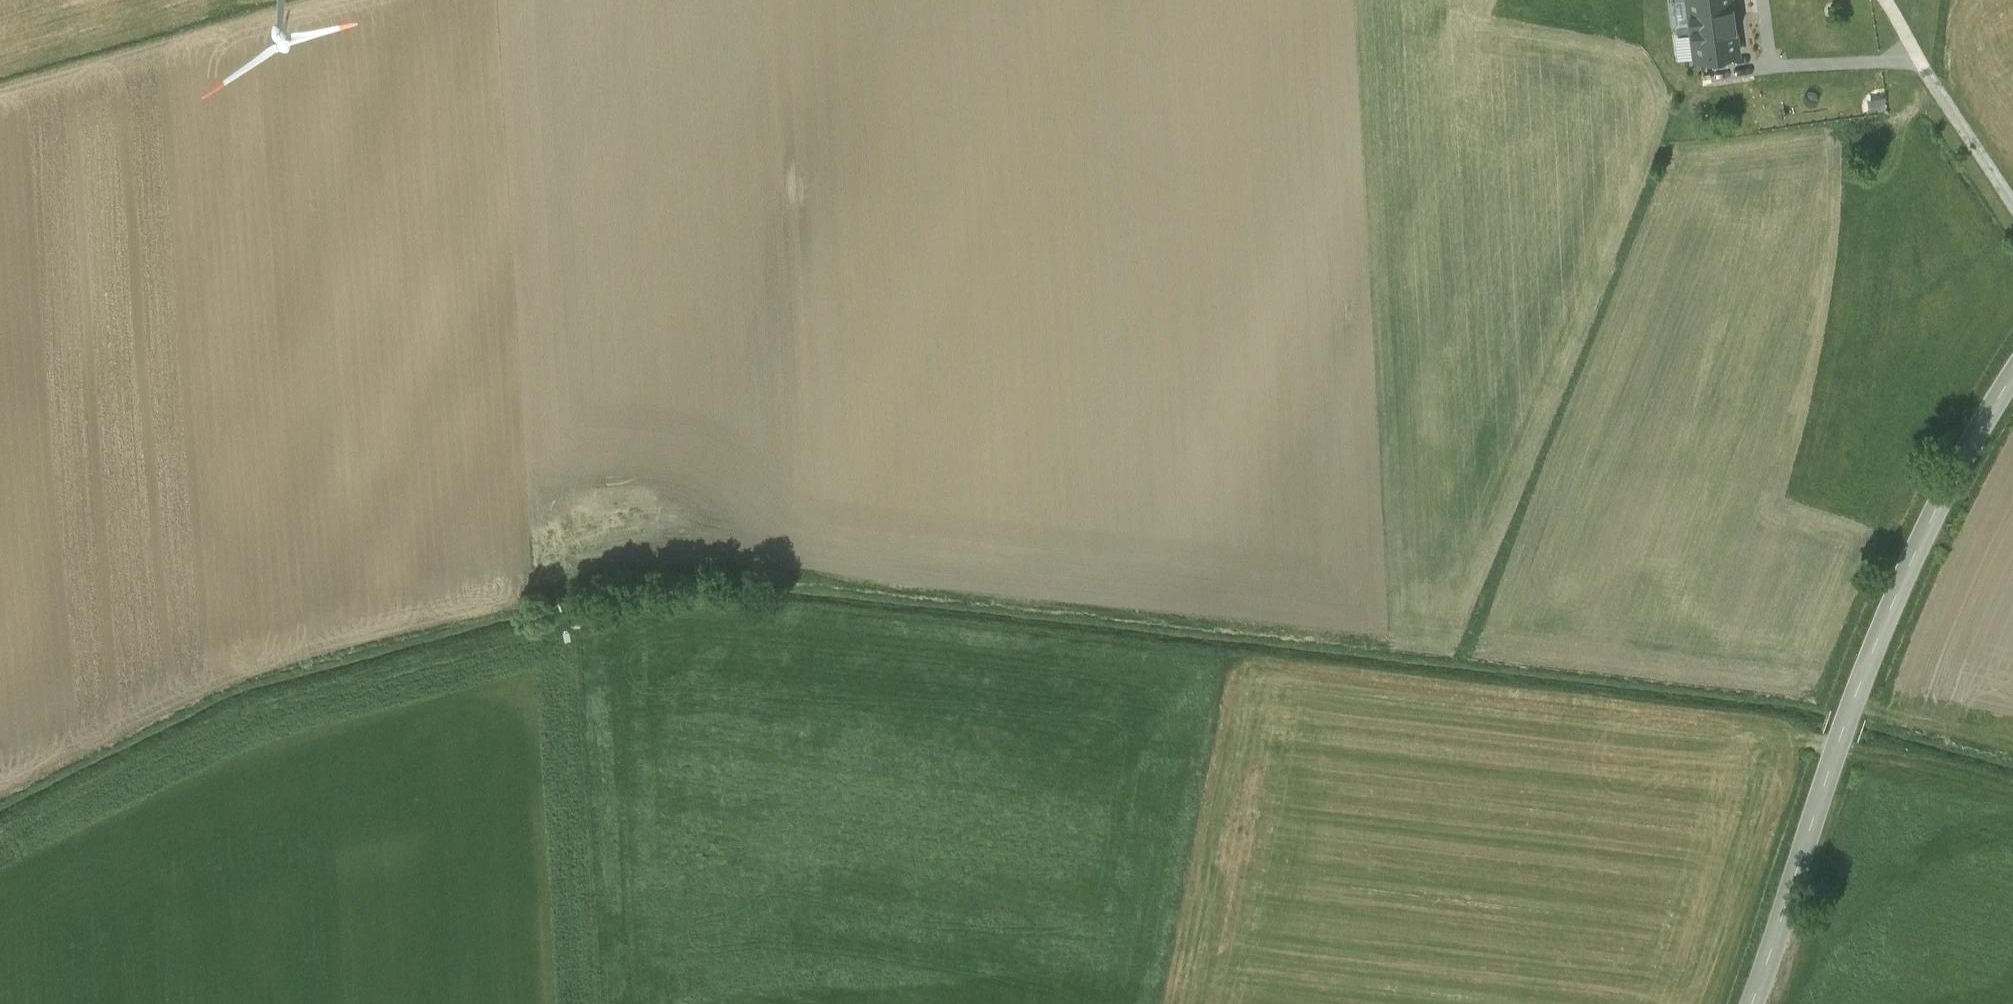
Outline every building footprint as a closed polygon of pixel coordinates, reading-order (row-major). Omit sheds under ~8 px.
[(1714,19),(1774,12),(1776,27),(1753,29),(1757,61),(1841,51),(1835,0),(1712,0),(1714,19)]
